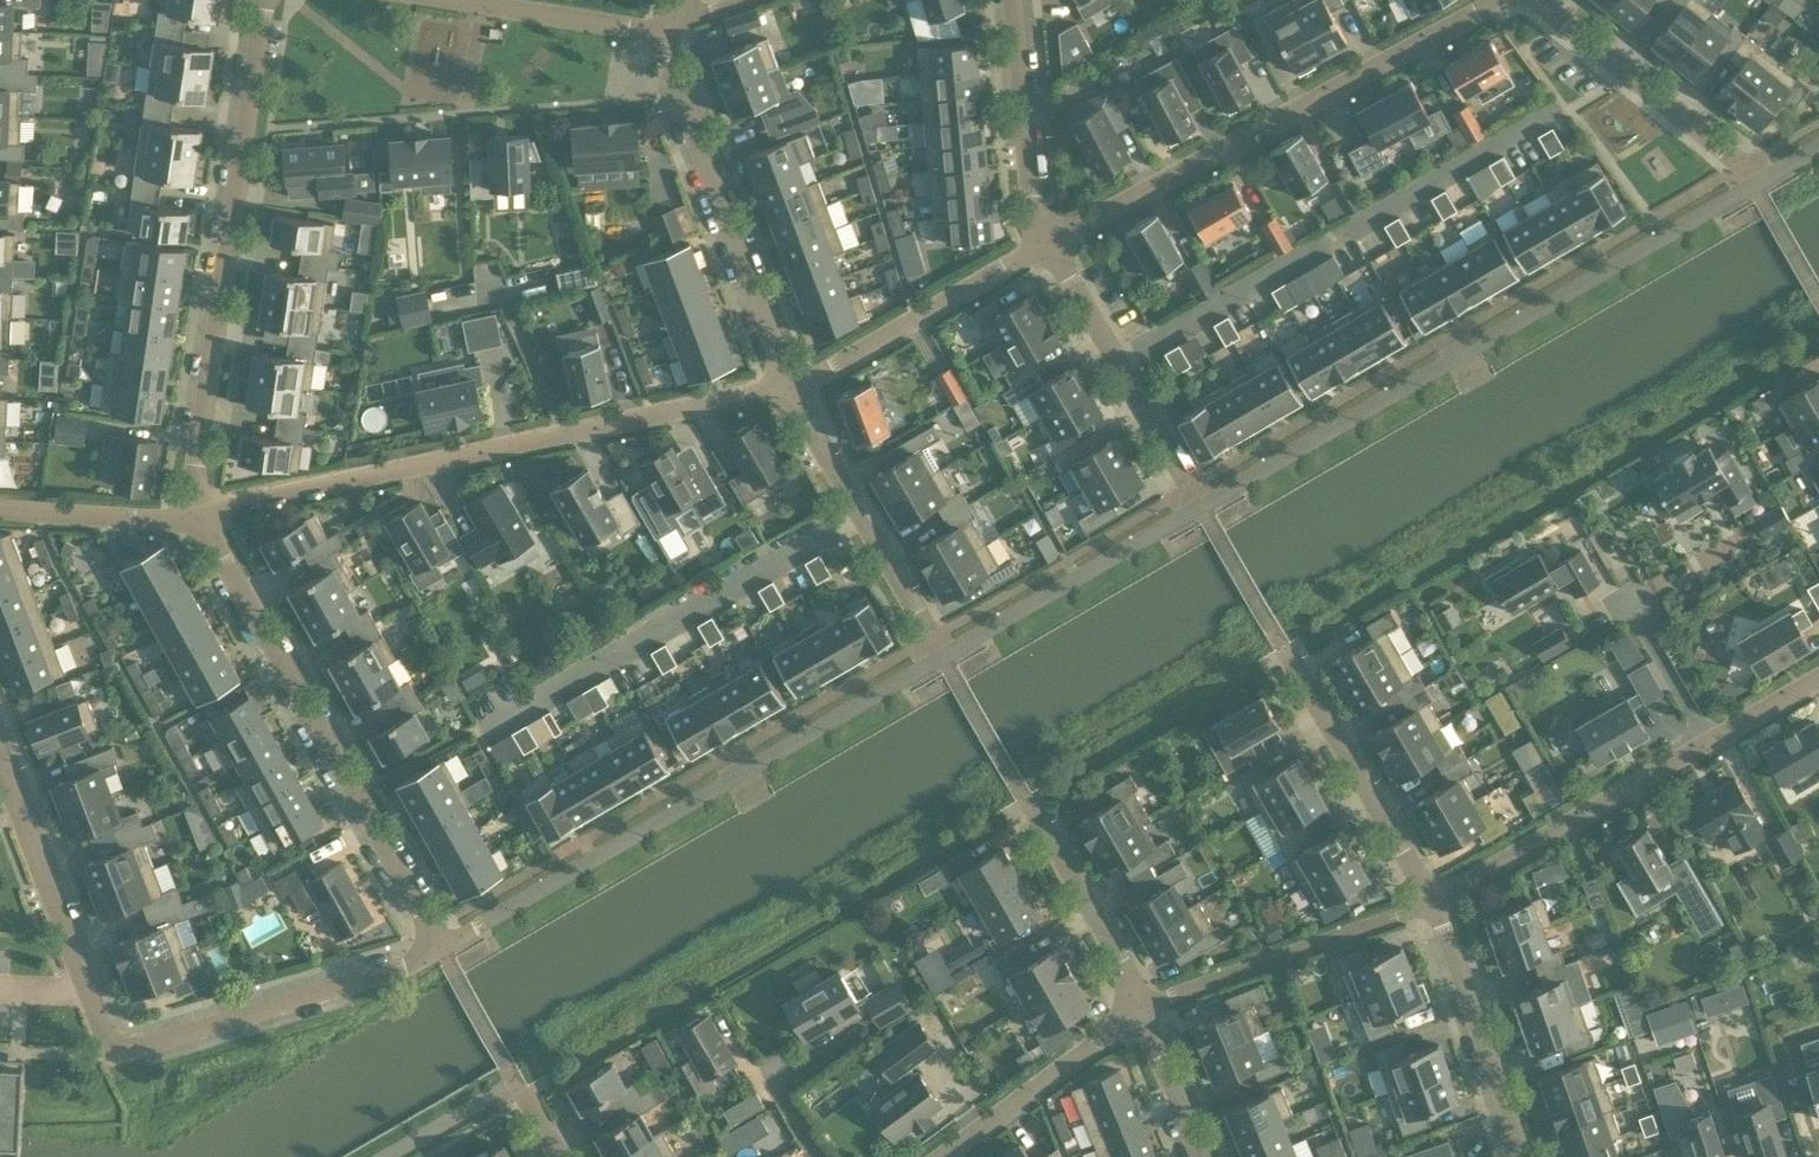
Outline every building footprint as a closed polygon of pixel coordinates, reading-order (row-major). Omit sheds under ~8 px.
[(22,30),(22,29),(11,29),(12,3),(40,5),(41,0),(3,0),(3,1),(0,1),(0,29),(22,30)] [(91,29),(107,30),(111,1),(100,0),(93,0),(91,29)] [(185,29),(187,14),(218,19),(220,0),(170,0),(168,11),(159,10),(156,25),(185,29)] [(966,8),(963,0),(906,0),(917,38),(963,34),(963,31),(961,32),(954,11),(966,8)] [(1321,55),(1291,0),(1289,0),(1252,20),(1265,45),(1278,38),(1295,69),(1296,69),(1299,74),(1315,66),(1312,60),(1321,55)] [(1321,55),(1347,41),(1330,10),(1343,4),(1343,3),(1342,1),(1341,0),(1291,0),(1321,55)] [(1411,16),(1443,0),(1403,0),(1411,16)] [(1609,7),(1630,24),(1649,0),(1615,0),(1609,7)] [(1664,5),(1675,14),(1653,42),(1673,59),(1712,11),(1698,0),(1668,0),(1664,5)] [(1773,0),(1762,14),(1776,25),(1786,11),(1773,0)] [(1773,0),(1786,11),(1793,16),(1801,6),(1793,0),(1773,0)] [(756,8),(724,18),(729,33),(761,23),(756,8)] [(1728,57),(1746,34),(1733,24),(1724,35),(1705,20),(1713,11),(1712,11),(1673,59),(1694,75),(1716,47),(1728,57)] [(1095,55),(1077,22),(1058,32),(1062,73),(1095,55)] [(156,25),(150,66),(209,74),(213,48),(182,43),(185,29),(156,25)] [(1247,97),(1254,93),(1238,62),(1250,55),(1234,26),(1193,48),(1226,108),(1227,108),(1229,112),(1250,101),(1247,97)] [(37,73),(28,72),(29,57),(21,57),(22,30),(0,29),(0,57),(0,58),(0,72),(37,73)] [(1778,60),(1746,34),(1728,57),(1739,66),(1717,93),(1738,110),(1778,60)] [(1171,46),(1165,35),(1152,42),(1155,48),(1161,51),(1171,46)] [(712,57),(723,86),(767,70),(778,66),(767,37),(712,57)] [(1507,70),(1508,70),(1490,39),(1445,65),(1463,96),(1477,87),(1485,100),(1514,83),(1507,70)] [(919,73),(975,67),(973,42),(917,48),(919,73)] [(834,48),(838,62),(850,59),(846,45),(834,48)] [(1189,128),(1197,124),(1178,89),(1190,82),(1177,57),(1135,79),(1142,93),(1137,95),(1145,109),(1150,107),(1167,140),(1168,139),(1171,144),(1191,133),(1189,128)] [(88,60),(87,74),(101,74),(103,60),(88,60)] [(1778,61),(1778,60),(1738,110),(1759,127),(1781,99),(1792,108),(1810,86),(1797,76),(1796,78),(1777,63),(1778,61)] [(150,66),(144,106),(173,111),(175,96),(206,101),(209,74),(150,66)] [(919,73),(922,97),(978,91),(975,67),(919,73)] [(778,99),(767,70),(723,86),(734,115),(778,99)] [(21,116),(21,115),(18,115),(20,88),(37,89),(37,73),(0,72),(0,115),(21,116)] [(848,82),(852,96),(864,92),(860,79),(848,82)] [(1440,107),(1427,114),(1410,82),(1358,110),(1373,137),(1348,150),(1361,175),(1388,161),(1379,145),(1407,130),(1416,146),(1451,127),(1440,107)] [(1099,171),(1128,156),(1115,131),(1128,124),(1109,89),(1067,111),(1099,171)] [(922,97),(924,121),(980,115),(978,91),(922,97)] [(1470,141),(1484,133),(1467,104),(1454,112),(1470,141)] [(815,105),(783,117),(789,132),(820,120),(815,105)] [(144,106),(138,147),(197,156),(201,130),(170,125),(173,111),(144,106)] [(862,129),(874,126),(870,112),(858,115),(862,129)] [(21,116),(0,115),(0,157),(24,158),(25,142),(20,142),(21,116)] [(924,121),(926,145),(982,139),(980,115),(924,121)] [(576,169),(640,163),(637,121),(618,122),(618,120),(601,121),(601,123),(573,126),(576,169)] [(878,139),(874,126),(862,129),(866,143),(878,139)] [(847,144),(858,141),(854,127),(843,131),(847,144)] [(1545,131),(1557,152),(1564,148),(1552,127),(1545,131)] [(813,155),(804,131),(790,136),(800,160),(813,155)] [(1550,156),(1557,152),(1545,131),(1538,135),(1550,156)] [(1297,195),(1327,177),(1301,132),(1270,150),(1297,195)] [(528,160),(540,159),(541,158),(534,138),(532,139),(527,139),(527,134),(490,136),(490,155),(469,156),(471,197),(495,196),(495,188),(529,186),(528,160)] [(379,170),(380,189),(397,188),(397,181),(453,176),(450,136),(425,138),(425,137),(407,138),(408,139),(391,140),(393,169),(379,170)] [(757,178),(797,163),(788,139),(748,154),(757,178)] [(926,145),(928,169),(984,164),(982,139),(926,145)] [(862,155),(858,141),(847,144),(851,158),(862,155)] [(317,194),(354,191),(353,173),(344,173),(342,144),(285,149),(286,158),(283,158),(284,172),(287,172),(288,181),(316,179),(317,194)] [(138,147),(132,188),(160,192),(163,178),(194,182),(197,156),(138,147)] [(1496,160),(1508,180),(1515,176),(1503,155),(1496,160)] [(7,159),(6,173),(21,174),(22,160),(7,159)] [(876,176),(888,173),(884,159),(872,163),(876,176)] [(1501,184),(1508,180),(1496,160),(1489,164),(1501,184)] [(1571,176),(1599,225),(1625,210),(1596,161),(1571,176)] [(757,178),(766,200),(818,180),(805,185),(797,163),(757,178)] [(928,169),(931,193),(987,188),(984,164),(928,169)] [(861,190),(872,187),(868,173),(857,177),(861,190)] [(892,187),(888,173),(876,176),(881,190),(892,187)] [(1345,176),(1331,184),(1348,212),(1361,204),(1345,176)] [(1571,176),(1546,190),(1575,239),(1599,225),(1571,176)] [(18,211),(20,181),(0,180),(0,226),(23,227),(24,211),(18,211)] [(827,203),(818,180),(766,200),(774,223),(827,203)] [(1206,239),(1251,213),(1233,182),(1188,209),(1206,239)] [(876,201),(872,187),(861,190),(865,204),(876,201)] [(158,206),(160,192),(132,188),(126,229),(185,238),(189,211),(158,206)] [(931,193),(933,217),(989,212),(987,188),(931,193)] [(1438,193),(1450,214),(1457,210),(1445,189),(1438,193)] [(1523,204),(1522,204),(1550,253),(1575,239),(1546,190),(1551,200),(1528,214),(1523,204)] [(1443,218),(1450,214),(1438,193),(1431,197),(1443,218)] [(343,217),(378,223),(381,202),(346,196),(343,217)] [(835,226),(827,203),(774,223),(783,245),(835,226)] [(1525,268),(1550,253),(1522,204),(1513,209),(1519,219),(1502,229),(1525,268)] [(886,210),(890,224),(902,220),(898,206),(886,210)] [(662,242),(684,234),(674,207),(652,216),(662,242)] [(991,237),(989,212),(933,217),(935,242),(959,240),(959,244),(971,243),(971,239),(991,237)] [(1152,276),(1183,258),(1157,213),(1126,230),(1138,251),(1122,261),(1130,275),(1146,265),(1152,276)] [(329,265),(338,266),(340,251),(331,250),(335,223),(276,214),(272,241),(303,246),(300,260),(329,265)] [(1292,245),(1275,216),(1262,224),(1278,253),(1292,245)] [(1391,220),(1404,241),(1411,237),(1399,216),(1391,220)] [(875,237),(886,233),(882,220),(871,223),(875,237)] [(902,220),(890,224),(895,237),(906,234),(902,220)] [(1396,245),(1404,241),(1391,220),(1384,225),(1396,245)] [(844,248),(835,226),(783,245),(791,268),(844,248)] [(1467,243),(1493,287),(1517,273),(1491,229),(1467,243)] [(13,275),(14,233),(0,232),(0,274),(13,275)] [(890,247),(886,233),(875,237),(879,251),(890,247)] [(121,268),(180,277),(184,248),(126,239),(121,268)] [(654,283),(699,267),(689,241),(658,252),(659,253),(645,258),(654,283)] [(1469,248),(1446,261),(1469,301),(1493,287),(1467,243),(1466,243),(1469,248)] [(82,263),(95,265),(97,250),(84,248),(82,263)] [(791,268),(800,291),(839,276),(831,254),(844,249),(844,248),(791,268)] [(1325,259),(1338,279),(1345,275),(1333,255),(1325,259)] [(629,257),(615,263),(620,274),(633,269),(629,257)] [(1330,284),(1338,279),(1325,259),(1318,263),(1330,284)] [(267,270),(264,297),(323,305),(329,265),(300,260),(298,275),(267,270)] [(1183,270),(1199,299),(1217,288),(1200,260),(1183,270)] [(1426,260),(1417,265),(1446,314),(1469,301),(1446,261),(1432,270),(1426,260)] [(92,279),(95,265),(82,263),(79,277),(92,279)] [(556,273),(560,292),(598,283),(591,265),(556,273)] [(1422,328),(1446,314),(1417,265),(1417,266),(1422,275),(1399,289),(1422,328)] [(888,283),(900,280),(896,266),(884,270),(888,283)] [(654,283),(663,307),(708,290),(699,267),(654,283)] [(121,268),(117,296),(176,305),(180,277),(121,268)] [(604,268),(594,271),(599,285),(609,281),(604,268)] [(11,316),(13,275),(0,274),(0,316),(11,316)] [(847,298),(839,276),(800,291),(808,313),(861,294),(861,293),(847,298)] [(904,294),(900,280),(888,283),(893,297),(904,294)] [(1279,286),(1291,307),(1298,302),(1286,282),(1279,286)] [(610,316),(599,285),(584,291),(596,322),(610,316)] [(1284,311),(1291,307),(1279,286),(1272,290),(1284,311)] [(663,307),(672,331),(717,314),(708,290),(663,307)] [(398,297),(404,324),(432,318),(426,291),(398,297)] [(870,317),(861,294),(808,313),(817,337),(870,317)] [(986,323),(998,345),(1046,317),(1033,294),(1002,312),(995,299),(970,314),(978,328),(986,323)] [(1354,308),(1380,353),(1404,339),(1379,294),(1354,308)] [(131,300),(127,327),(171,333),(176,305),(117,296),(117,298),(131,300)] [(290,327),(288,342),(317,346),(323,305),(264,297),(260,323),(290,327)] [(74,319),(87,321),(89,306),(76,304),(74,319)] [(616,309),(621,323),(631,319),(626,306),(616,309)] [(1354,308),(1331,322),(1357,366),(1380,353),(1354,308)] [(462,320),(469,351),(503,343),(496,312),(462,320)] [(717,314),(672,331),(681,355),(726,338),(717,314)] [(1221,320),(1233,340),(1240,336),(1228,315),(1221,320)] [(9,357),(10,342),(0,342),(1,317),(11,317),(11,316),(0,316),(0,357),(9,357)] [(1004,371),(1012,385),(1036,370),(1029,358),(1059,340),(1046,317),(998,345),(1011,366),(1004,371)] [(85,335),(87,321),(74,319),(72,333),(85,335)] [(631,319),(621,323),(626,336),(636,332),(631,319)] [(1226,344),(1233,340),(1221,320),(1214,324),(1226,344)] [(1306,330),(1305,331),(1333,380),(1357,366),(1331,322),(1308,335),(1306,330)] [(109,352),(108,353),(167,361),(171,333),(127,327),(123,354),(109,352)] [(1309,394),(1333,380),(1305,331),(1280,345),(1309,394)] [(736,364),(726,338),(681,355),(691,380),(705,375),(705,376),(736,364)] [(255,352),(251,378),(301,385),(301,386),(311,388),(317,346),(288,342),(286,356),(255,352)] [(575,401),(610,394),(599,343),(564,350),(575,401)] [(1172,348),(1184,369),(1191,365),(1179,344),(1172,348)] [(1177,373),(1184,369),(1172,348),(1165,352),(1177,373)] [(1247,364),(1276,413),(1301,398),(1273,349),(1247,364)] [(108,353),(104,381),(163,390),(167,361),(108,353)] [(635,358),(639,371),(649,367),(644,354),(635,358)] [(8,372),(9,357),(0,357),(0,372),(8,372)] [(65,375),(78,377),(80,363),(67,361),(65,375)] [(480,363),(463,366),(466,379),(419,389),(420,395),(416,396),(421,418),(425,417),(427,426),(449,421),(450,424),(468,420),(467,417),(483,414),(476,385),(485,383),(480,363)] [(1249,369),(1225,383),(1251,428),(1276,413),(1247,364),(1246,365),(1249,369)] [(1043,383),(1036,370),(1012,385),(1020,399),(1027,394),(1040,416),(1087,388),(1074,365),(1043,383)] [(649,367),(639,371),(644,384),(654,380),(649,367)] [(937,375),(953,403),(966,396),(950,367),(937,375)] [(279,409),(276,423),(305,428),(307,413),(297,411),(301,386),(301,385),(251,378),(248,405),(279,409)] [(1791,425),(1818,408),(1818,378),(1783,399),(1776,386),(1751,400),(1759,413),(1778,402),(1791,425)] [(159,419),(163,390),(104,381),(105,381),(100,410),(159,419)] [(857,443),(890,430),(872,381),(838,394),(857,443)] [(1199,392),(1198,393),(1226,442),(1251,428),(1225,383),(1201,397),(1199,392)] [(1045,442),(1053,456),(1077,442),(1070,429),(1101,411),(1087,388),(1040,416),(1052,438),(1045,442)] [(1201,457),(1226,442),(1198,393),(1189,398),(1195,408),(1178,417),(1201,457)] [(53,410),(66,412),(68,398),(55,396),(53,410)] [(966,397),(953,405),(960,417),(973,410),(966,397)] [(1791,425),(1804,447),(1784,459),(1792,472),(1818,456),(1818,443),(1817,440),(1818,439),(1818,408),(1791,425)] [(55,441),(84,445),(87,419),(59,415),(55,441)] [(298,469),(305,428),(276,423),(274,438),(243,433),(239,461),(298,469)] [(783,467),(758,423),(750,427),(748,424),(736,431),(738,434),(730,439),(747,468),(729,478),(743,503),(789,477),(783,467)] [(873,475),(887,500),(942,468),(942,467),(930,474),(916,451),(941,437),(933,423),(901,443),(908,455),(873,475)] [(995,424),(988,428),(995,441),(1002,437),(995,424)] [(109,433),(109,438),(107,447),(121,449),(116,485),(148,490),(155,440),(109,433)] [(1006,436),(996,442),(1003,455),(1013,449),(1006,436)] [(1085,454),(1077,442),(1053,456),(1061,470),(1068,465),(1081,487),(1129,459),(1115,436),(1085,454)] [(700,516),(726,502),(704,464),(687,473),(671,445),(640,463),(648,477),(645,479),(654,493),(657,492),(667,509),(669,508),(672,514),(692,503),(700,516)] [(1727,504),(1751,490),(1726,448),(1714,455),(1709,445),(1695,453),(1692,448),(1670,461),(1673,466),(1651,478),(1671,512),(1697,497),(1698,498),(1711,490),(1711,489),(1716,485),(1727,504)] [(1792,472),(1800,467),(1808,480),(1812,478),(1818,490),(1818,456),(1792,472)] [(1142,482),(1129,459),(1081,487),(1094,509),(1078,518),(1086,532),(1119,513),(1112,500),(1142,482)] [(622,490),(606,499),(588,468),(584,470),(553,488),(564,506),(559,509),(569,526),(574,523),(584,540),(586,539),(617,522),(623,532),(641,521),(622,490)] [(956,491),(942,468),(887,500),(901,524),(936,504),(943,516),(968,502),(961,489),(956,491)] [(499,560),(534,540),(501,484),(467,504),(481,528),(479,532),(481,535),(467,542),(480,564),(496,555),(499,560)] [(532,497),(524,502),(534,520),(543,515),(532,497)] [(439,565),(466,549),(440,506),(439,507),(446,519),(435,525),(421,500),(406,509),(387,519),(399,539),(416,568),(434,558),(439,565)] [(975,515),(968,502),(943,516),(951,529),(916,549),(930,573),(985,541),(971,517),(975,515)] [(1763,536),(1790,520),(1780,504),(1754,519),(1763,536)] [(303,551),(310,563),(343,545),(370,530),(363,516),(327,536),(314,513),(262,542),(276,566),(303,551)] [(758,541),(749,526),(734,535),(743,550),(758,541)] [(22,560),(11,531),(0,535),(0,568),(22,560)] [(1049,562),(1060,555),(1048,534),(1036,540),(1049,562)] [(37,552),(46,549),(41,536),(32,539),(37,552)] [(66,540),(61,552),(70,556),(75,544),(66,540)] [(999,565),(985,541),(930,573),(944,597),(979,577),(986,590),(1019,571),(1011,558),(999,565)] [(135,589),(177,565),(164,542),(122,565),(135,589)] [(343,545),(310,563),(317,576),(290,592),(303,615),(347,590),(335,568),(343,564),(335,550),(343,545)] [(51,563),(46,549),(37,552),(43,566),(51,563)] [(1508,563),(1490,574),(1512,611),(1545,592),(1546,592),(1546,591),(1555,586),(1555,587),(1555,586),(1557,585),(1556,583),(1564,578),(1575,596),(1599,581),(1580,549),(1556,563),(1557,565),(1548,569),(1538,552),(1511,568),(1508,563)] [(812,558),(824,578),(831,574),(819,553),(812,558)] [(1784,554),(1757,570),(1766,587),(1794,571),(1784,554)] [(817,582),(824,578),(812,558),(805,562),(817,582)] [(33,588),(22,560),(0,568),(0,600),(33,588)] [(135,589),(148,611),(190,588),(177,565),(135,589)] [(765,585),(777,605),(785,601),(773,580),(765,585)] [(1807,587),(1818,608),(1818,580),(1807,587)] [(770,609),(777,605),(765,585),(758,589),(770,609)] [(33,588),(0,600),(0,632),(44,616),(33,588)] [(148,611),(161,633),(202,610),(190,588),(148,611)] [(343,623),(351,635),(375,621),(367,607),(359,611),(347,590),(303,615),(316,638),(343,623)] [(64,608),(74,604),(69,591),(59,594),(64,608)] [(841,607),(867,651),(891,637),(865,593),(841,607)] [(1799,602),(1811,621),(1818,616),(1818,613),(1809,596),(1799,602)] [(91,614),(99,609),(92,597),(84,602),(91,614)] [(79,617),(74,604),(64,608),(70,621),(79,617)] [(843,612),(821,626),(843,665),(867,651),(841,607),(840,608),(843,612)] [(1740,639),(1760,673),(1809,644),(1799,628),(1811,622),(1803,608),(1791,614),(1789,610),(1740,639)] [(169,656),(169,658),(215,632),(202,610),(161,633),(172,654),(169,656)] [(1331,661),(1345,684),(1400,652),(1387,629),(1398,623),(1391,610),(1366,624),(1373,637),(1331,661)] [(7,662),(54,644),(44,616),(0,632),(0,643),(7,662)] [(705,620),(717,641),(724,636),(712,616),(705,620)] [(103,636),(112,632),(105,619),(96,624),(103,636)] [(709,645),(717,641),(705,620),(697,624),(709,645)] [(396,657),(375,621),(351,635),(358,648),(331,663),(344,687),(396,657)] [(1561,625),(1532,642),(1542,659),(1570,642),(1561,625)] [(795,634),(794,634),(820,678),(843,665),(821,626),(798,639),(795,634)] [(119,644),(112,632),(103,636),(110,649),(119,644)] [(169,658),(182,680),(227,654),(215,632),(169,658)] [(796,692),(820,678),(794,634),(770,648),(796,692)] [(434,636),(424,642),(430,651),(439,645),(434,636)] [(658,647),(670,668),(677,663),(665,643),(658,647)] [(65,672),(54,644),(7,662),(18,691),(52,679),(51,678),(65,672)] [(663,672),(670,668),(658,647),(651,651),(663,672)] [(105,665),(114,662),(109,648),(100,652),(105,665)] [(1413,675),(1400,652),(1345,684),(1358,707),(1393,687),(1400,700),(1425,685),(1418,672),(1413,675)] [(227,654),(182,680),(195,703),(240,678),(227,654)] [(731,665),(759,714),(784,700),(758,655),(735,669),(732,664),(731,665)] [(384,694),(391,707),(416,693),(408,679),(400,683),(388,662),(396,658),(396,657),(344,687),(357,710),(384,694)] [(133,676),(142,671),(135,659),(126,664),(133,676)] [(1662,691),(1645,663),(1628,672),(1639,690),(1626,697),(1625,697),(1622,694),(1606,703),(1609,707),(1577,725),(1579,727),(1575,730),(1584,745),(1588,743),(1599,761),(1647,733),(1632,707),(1645,700),(1645,701),(1662,691)] [(711,683),(710,683),(736,727),(759,714),(731,665),(722,670),(728,680),(714,688),(711,683)] [(155,667),(144,673),(150,684),(161,678),(155,667)] [(483,667),(462,679),(468,689),(489,677),(483,667)] [(1455,667),(1443,673),(1452,691),(1464,685),(1455,667)] [(133,676),(140,689),(149,684),(142,671),(133,676)] [(444,702),(462,691),(451,674),(434,684),(444,702)] [(71,678),(55,684),(60,698),(76,692),(71,678)] [(589,687),(601,708),(608,704),(597,683),(589,687)] [(685,691),(684,692),(713,741),(736,727),(710,683),(688,696),(685,691)] [(140,689),(147,701),(156,696),(149,684),(140,689)] [(1432,698),(1425,685),(1400,700),(1408,712),(1373,732),(1386,755),(1439,725),(1441,723),(1428,701),(1432,698)] [(594,712),(601,708),(589,687),(582,691),(594,712)] [(1502,731),(1517,723),(1498,687),(1483,695),(1502,731)] [(689,755),(713,741),(684,692),(676,697),(681,707),(666,716),(689,755)] [(424,707),(416,693),(391,707),(398,720),(371,735),(385,759),(428,734),(416,712),(424,707)] [(213,715),(225,737),(262,716),(249,694),(213,715)] [(1256,754),(1249,741),(1279,723),(1262,695),(1203,729),(1227,771),(1256,754)] [(163,709),(156,696),(147,701),(154,713),(163,709)] [(41,749),(99,727),(87,697),(29,719),(41,749)] [(562,731),(550,710),(543,714),(555,735),(562,731)] [(262,716),(225,737),(213,744),(225,765),(237,758),(274,737),(262,716)] [(615,732),(644,781),(668,767),(640,718),(615,732)] [(1784,779),(1812,763),(1818,776),(1818,728),(1814,720),(1766,748),(1784,779)] [(519,728),(531,748),(538,744),(526,724),(519,728)] [(1439,725),(1386,755),(1389,760),(1383,764),(1391,778),(1397,774),(1400,778),(1434,758),(1442,771),(1466,756),(1459,743),(1452,747),(1439,725)] [(524,753),(531,748),(519,728),(512,732),(524,753)] [(593,745),(592,745),(621,794),(644,781),(615,732),(607,737),(612,747),(598,755),(593,745)] [(78,737),(59,744),(63,757),(83,750),(78,737)] [(274,737),(237,758),(249,779),(286,758),(274,737)] [(181,761),(190,756),(183,744),(174,749),(181,761)] [(64,809),(110,792),(101,767),(118,761),(112,745),(86,755),(91,769),(54,783),(64,809)] [(592,745),(569,759),(597,808),(621,794),(592,745)] [(481,766),(490,761),(481,746),(473,751),(481,766)] [(1260,809),(1312,779),(1298,755),(1271,771),(1263,758),(1238,772),(1260,809)] [(197,769),(190,756),(181,761),(188,774),(197,769)] [(1474,769),(1466,756),(1442,771),(1449,783),(1414,803),(1428,826),(1475,799),(1475,798),(1462,776),(1474,769)] [(398,783),(411,806),(456,780),(443,757),(398,783)] [(286,758),(249,779),(236,786),(248,807),(297,779),(286,758)] [(546,772),(545,773),(574,822),(597,808),(569,759),(568,759),(574,769),(552,782),(546,772)] [(481,766),(493,787),(502,782),(490,761),(481,766)] [(1536,790),(1524,797),(1534,815),(1565,797),(1544,761),(1526,772),(1536,790)] [(550,836),(574,822),(545,773),(521,787),(550,836)] [(1079,821),(1094,847),(1149,815),(1134,790),(1138,787),(1131,774),(1106,788),(1114,801),(1079,821)] [(1765,834),(1752,812),(1754,810),(1735,778),(1716,789),(1716,788),(1715,789),(1716,790),(1707,795),(1706,794),(1687,805),(1706,838),(1723,829),(1736,851),(1765,834)] [(297,779),(248,807),(260,828),(309,800),(297,779)] [(1260,809),(1282,846),(1308,831),(1301,818),(1326,804),(1312,779),(1260,809)] [(469,802),(456,780),(411,806),(423,828),(469,802)] [(510,796),(502,782),(493,787),(501,800),(510,796)] [(205,803),(214,798),(207,786),(198,791),(205,803)] [(111,821),(116,835),(152,821),(143,824),(137,810),(120,817),(110,792),(64,809),(74,836),(111,821)] [(1439,845),(1441,849),(1476,829),(1483,842),(1508,828),(1500,814),(1496,817),(1482,794),(1475,798),(1475,799),(1428,826),(1431,832),(1424,835),(1432,849),(1439,845)] [(221,811),(214,798),(205,803),(212,816),(221,811)] [(309,800),(260,828),(273,850),(322,822),(309,800)] [(469,804),(469,802),(423,828),(436,850),(478,827),(466,806),(469,804)] [(526,828),(535,823),(528,811),(519,815),(526,828)] [(1149,815),(1094,847),(1108,872),(1143,852),(1151,865),(1175,850),(1168,837),(1156,844),(1142,820),(1149,815)] [(158,836),(152,821),(116,835),(122,848),(84,863),(94,889),(154,866),(144,842),(158,836)] [(542,836),(535,823),(526,828),(533,841),(542,836)] [(490,849),(478,827),(436,850),(448,872),(490,849)] [(229,845),(238,840),(231,828),(222,833),(229,845)] [(1767,839),(1782,865),(1801,854),(1786,828),(1767,839)] [(1315,844),(1308,831),(1282,846),(1303,883),(1355,853),(1341,829),(1315,844)] [(1682,853),(1684,857),(1669,866),(1663,856),(1665,855),(1656,839),(1654,840),(1647,829),(1636,835),(1632,830),(1616,839),(1619,845),(1617,846),(1633,873),(1619,881),(1618,879),(1616,880),(1636,914),(1638,913),(1636,910),(1678,886),(1694,913),(1710,903),(1721,922),(1723,921),(1684,852),(1682,853)] [(961,872),(979,904),(1021,879),(1003,847),(975,864),(966,848),(941,862),(950,878),(961,872)] [(490,849),(448,872),(462,896),(503,872),(490,849)] [(1369,877),(1355,853),(1303,883),(1325,921),(1349,906),(1342,893),(1369,877)] [(1566,858),(1549,864),(1555,880),(1572,874),(1566,858)] [(1129,907),(1143,933),(1199,900),(1198,900),(1186,907),(1172,882),(1188,873),(1181,860),(1156,874),(1163,887),(1129,907)] [(338,937),(373,917),(341,862),(316,876),(308,861),(275,879),(284,895),(290,891),(300,909),(316,899),(338,937)] [(142,901),(147,914),(182,901),(177,886),(163,891),(154,866),(94,889),(104,915),(142,901)] [(235,872),(239,879),(242,885),(251,880),(244,867),(235,872)] [(1592,908),(1606,903),(1597,876),(1582,881),(1592,908)] [(248,901),(239,879),(220,886),(228,909),(248,901)] [(1040,911),(1021,879),(979,904),(997,935),(1040,911)] [(1485,915),(1494,942),(1551,922),(1542,895),(1504,909),(1502,903),(1487,908),(1489,914),(1485,915)] [(1213,926),(1199,900),(1143,933),(1158,958),(1193,938),(1200,951),(1225,936),(1217,923),(1213,926)] [(188,916),(182,901),(147,914),(152,928),(115,942),(125,968),(184,946),(175,921),(188,916)] [(1272,920),(1262,925),(1271,941),(1281,935),(1272,920)] [(1533,958),(1538,972),(1565,962),(1560,948),(1551,951),(1542,926),(1551,923),(1551,922),(1494,942),(1503,968),(1533,958)] [(957,979),(993,959),(998,956),(986,935),(945,959),(957,979)] [(1740,939),(1729,946),(1737,959),(1748,953),(1740,939)] [(1023,941),(998,956),(993,959),(1004,979),(1011,975),(1026,1001),(1025,1002),(1026,1003),(1074,975),(1063,956),(1062,957),(1056,947),(1034,960),(1023,941)] [(184,946),(125,968),(135,995),(172,980),(177,994),(213,980),(207,965),(191,971),(182,947),(184,946)] [(1354,997),(1413,973),(1402,946),(1369,959),(1363,946),(1337,956),(1354,997)] [(1513,996),(1522,1022),(1579,1002),(1579,1001),(1570,1004),(1561,979),(1570,976),(1565,962),(1538,972),(1542,985),(1513,996)] [(846,1022),(871,1008),(880,1023),(911,1005),(897,982),(867,999),(866,996),(857,1002),(838,970),(823,979),(815,966),(793,979),(801,992),(785,1001),(805,1035),(842,1014),(846,1022)] [(1424,1001),(1413,973),(1354,997),(1370,1038),(1397,1028),(1391,1014),(1424,1001)] [(1075,975),(1074,975),(1026,1003),(1036,1021),(1038,1021),(1043,1029),(1036,1033),(1048,1053),(1076,1032),(1067,1017),(1090,1004),(1073,976),(1075,975)] [(1193,1026),(1204,1053),(1264,1029),(1253,1002),(1266,997),(1260,983),(1225,997),(1231,1011),(1193,1026)] [(1717,991),(1701,997),(1707,1015),(1748,1001),(1742,983),(1734,986),(1717,991)] [(1632,985),(1617,991),(1622,1004),(1637,998),(1632,985)] [(1685,998),(1646,1011),(1657,1044),(1696,1031),(1685,998)] [(1594,1043),(1579,1002),(1522,1022),(1532,1049),(1561,1038),(1566,1053),(1594,1043)] [(736,1064),(708,1015),(700,1019),(698,1017),(686,1024),(688,1026),(680,1031),(694,1056),(681,1063),(700,1095),(716,1086),(712,1078),(736,1064)] [(1643,1015),(1628,1021),(1633,1034),(1648,1029),(1643,1015)] [(1306,1026),(1318,1060),(1335,1054),(1323,1020),(1306,1026)] [(894,1139),(912,1125),(916,1131),(932,1119),(928,1113),(941,1104),(918,1072),(915,1074),(909,1066),(937,1045),(918,1021),(874,1054),(892,1078),(895,1076),(901,1084),(870,1107),(894,1139)] [(1264,1029),(1204,1053),(1216,1081),(1253,1066),(1259,1079),(1285,1068),(1279,1054),(1261,1062),(1251,1035),(1264,1030),(1264,1029)] [(655,1038),(641,1046),(656,1073),(671,1065),(655,1038)] [(1388,1092),(1448,1071),(1439,1043),(1405,1055),(1400,1041),(1373,1050),(1388,1092)] [(1805,1057),(1808,1068),(1805,1069),(1818,1112),(1818,1053),(1805,1057)] [(1550,1101),(1605,1082),(1605,1081),(1602,1082),(1593,1056),(1541,1075),(1550,1101)] [(0,1057),(0,1148),(21,1149),(21,1139),(25,1058),(0,1057)] [(610,1095),(617,1108),(650,1089),(642,1094),(634,1081),(626,1085),(613,1062),(569,1087),(582,1111),(610,1095)] [(1621,1067),(1624,1075),(1637,1071),(1634,1062),(1621,1067)] [(1314,1083),(1325,1078),(1320,1065),(1309,1069),(1314,1083)] [(1071,1088),(1083,1117),(1130,1098),(1118,1068),(1085,1082),(1085,1083),(1071,1088)] [(1458,1099),(1448,1071),(1388,1092),(1403,1134),(1430,1124),(1425,1110),(1458,1099)] [(1637,1071),(1624,1075),(1627,1084),(1640,1079),(1637,1071)] [(1779,1154),(1783,1153),(1772,1120),(1785,1116),(1772,1076),(1758,1081),(1763,1097),(1734,1106),(1750,1156),(1780,1156),(1779,1154)] [(1725,1154),(1710,1109),(1697,1114),(1676,1079),(1654,1086),(1671,1138),(1689,1133),(1697,1156),(1717,1156),(1725,1154)] [(1550,1101),(1559,1127),(1614,1107),(1605,1082),(1550,1101)] [(660,1084),(650,1090),(657,1102),(667,1097),(660,1084)] [(1227,1109),(1238,1135),(1293,1112),(1282,1086),(1227,1109)] [(650,1089),(617,1108),(624,1121),(597,1136),(609,1156),(613,1156),(662,1130),(661,1129),(653,1134),(641,1112),(657,1102),(650,1090),(650,1089)] [(756,1091),(740,1101),(748,1114),(764,1105),(756,1091)] [(1130,1098),(1083,1117),(1095,1145),(1141,1125),(1130,1098)] [(1320,1117),(1331,1112),(1325,1099),(1314,1104),(1320,1117)] [(773,1101),(757,1110),(770,1132),(786,1123),(773,1101)] [(1559,1127),(1568,1152),(1620,1134),(1612,1109),(1614,1108),(1614,1107),(1559,1127)] [(1058,1128),(1067,1124),(1062,1110),(1052,1114),(1058,1128)] [(1293,1112),(1238,1135),(1247,1156),(1255,1156),(1290,1143),(1280,1119),(1293,1113),(1293,1112)] [(1638,1118),(1641,1127),(1654,1122),(1651,1114),(1638,1118)] [(1347,1126),(1357,1152),(1374,1146),(1363,1120),(1347,1126)] [(729,1154),(756,1138),(746,1121),(719,1137),(729,1154)] [(1654,1122),(1641,1127),(1644,1135),(1657,1130),(1654,1122)] [(1073,1137),(1067,1124),(1058,1128),(1063,1141),(1073,1137)] [(1095,1145),(1100,1156),(1143,1156),(1153,1153),(1141,1125),(1095,1145)] [(613,1156),(677,1156),(662,1130),(613,1156)] [(1570,1156),(1616,1156),(1610,1138),(1621,1135),(1620,1134),(1568,1152),(1570,1156)] [(1300,1156),(1311,1156),(1304,1136),(1295,1139),(1300,1156)] [(1328,1141),(1333,1154),(1344,1150),(1338,1137),(1328,1141)] [(1447,1140),(1402,1156),(1453,1156),(1447,1140)] [(1019,1143),(1000,1156),(1029,1156),(1019,1143)] [(1255,1156),(1296,1156),(1290,1143),(1255,1156)] [(503,1145),(488,1153),(486,1150),(473,1156),(510,1156),(503,1145)] [(1057,1146),(1043,1156),(1062,1156),(1057,1146)] [(1384,1147),(1357,1156),(1387,1156),(1384,1147)]
